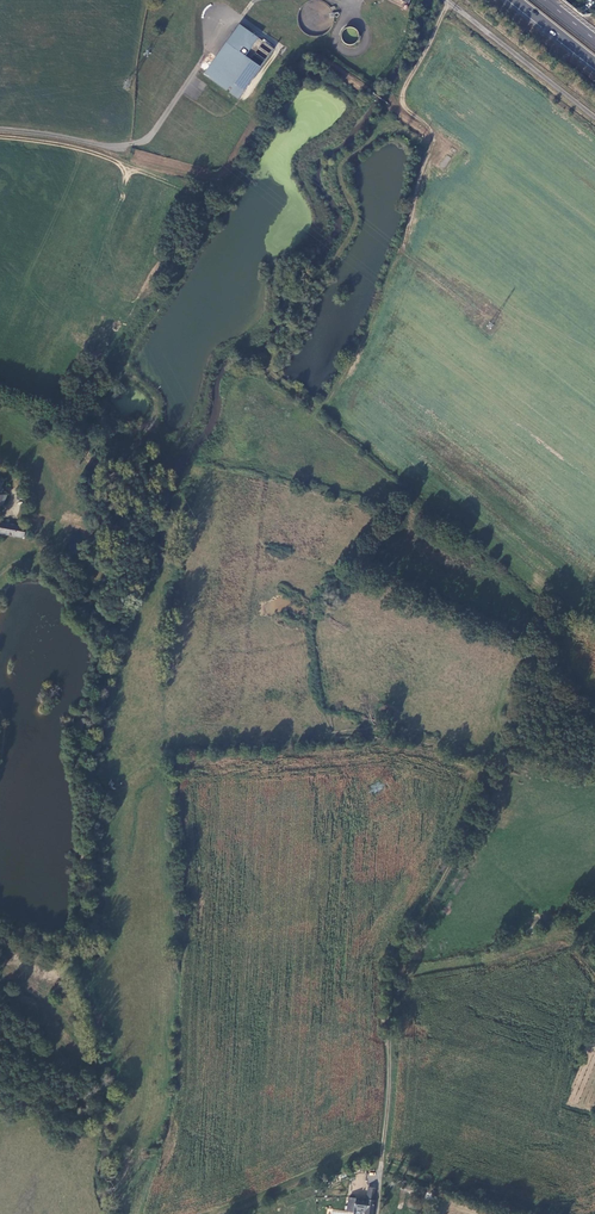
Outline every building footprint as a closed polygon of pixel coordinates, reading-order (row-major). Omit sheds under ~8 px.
[(239,25),(203,74),(239,100),(275,51),(239,25)] [(22,537),(24,526),(0,522),(0,533),(22,537)] [(375,1202),(374,1202),(376,1190),(368,1189),(366,1202),(349,1199),(347,1213),(352,1213),(354,1213),(354,1211),(365,1213),(373,1213),(375,1202)]
